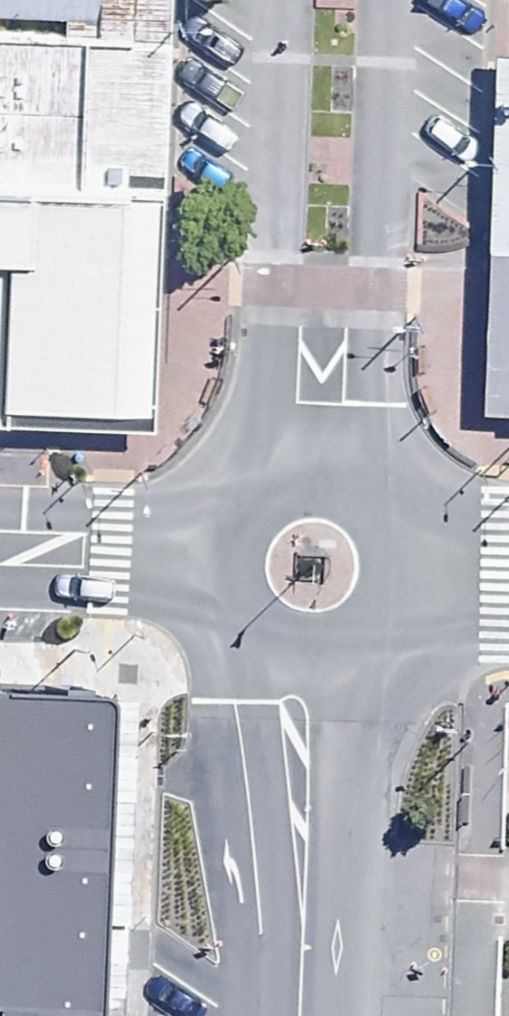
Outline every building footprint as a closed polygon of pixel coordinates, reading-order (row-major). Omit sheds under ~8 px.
[(144,61),(147,0),(0,0),(0,54),(144,61)] [(137,213),(144,61),(0,54),(0,206),(137,213)] [(137,213),(0,206),(0,438),(126,444),(137,213)] [(103,704),(0,699),(0,1015),(89,1015),(103,704)]
